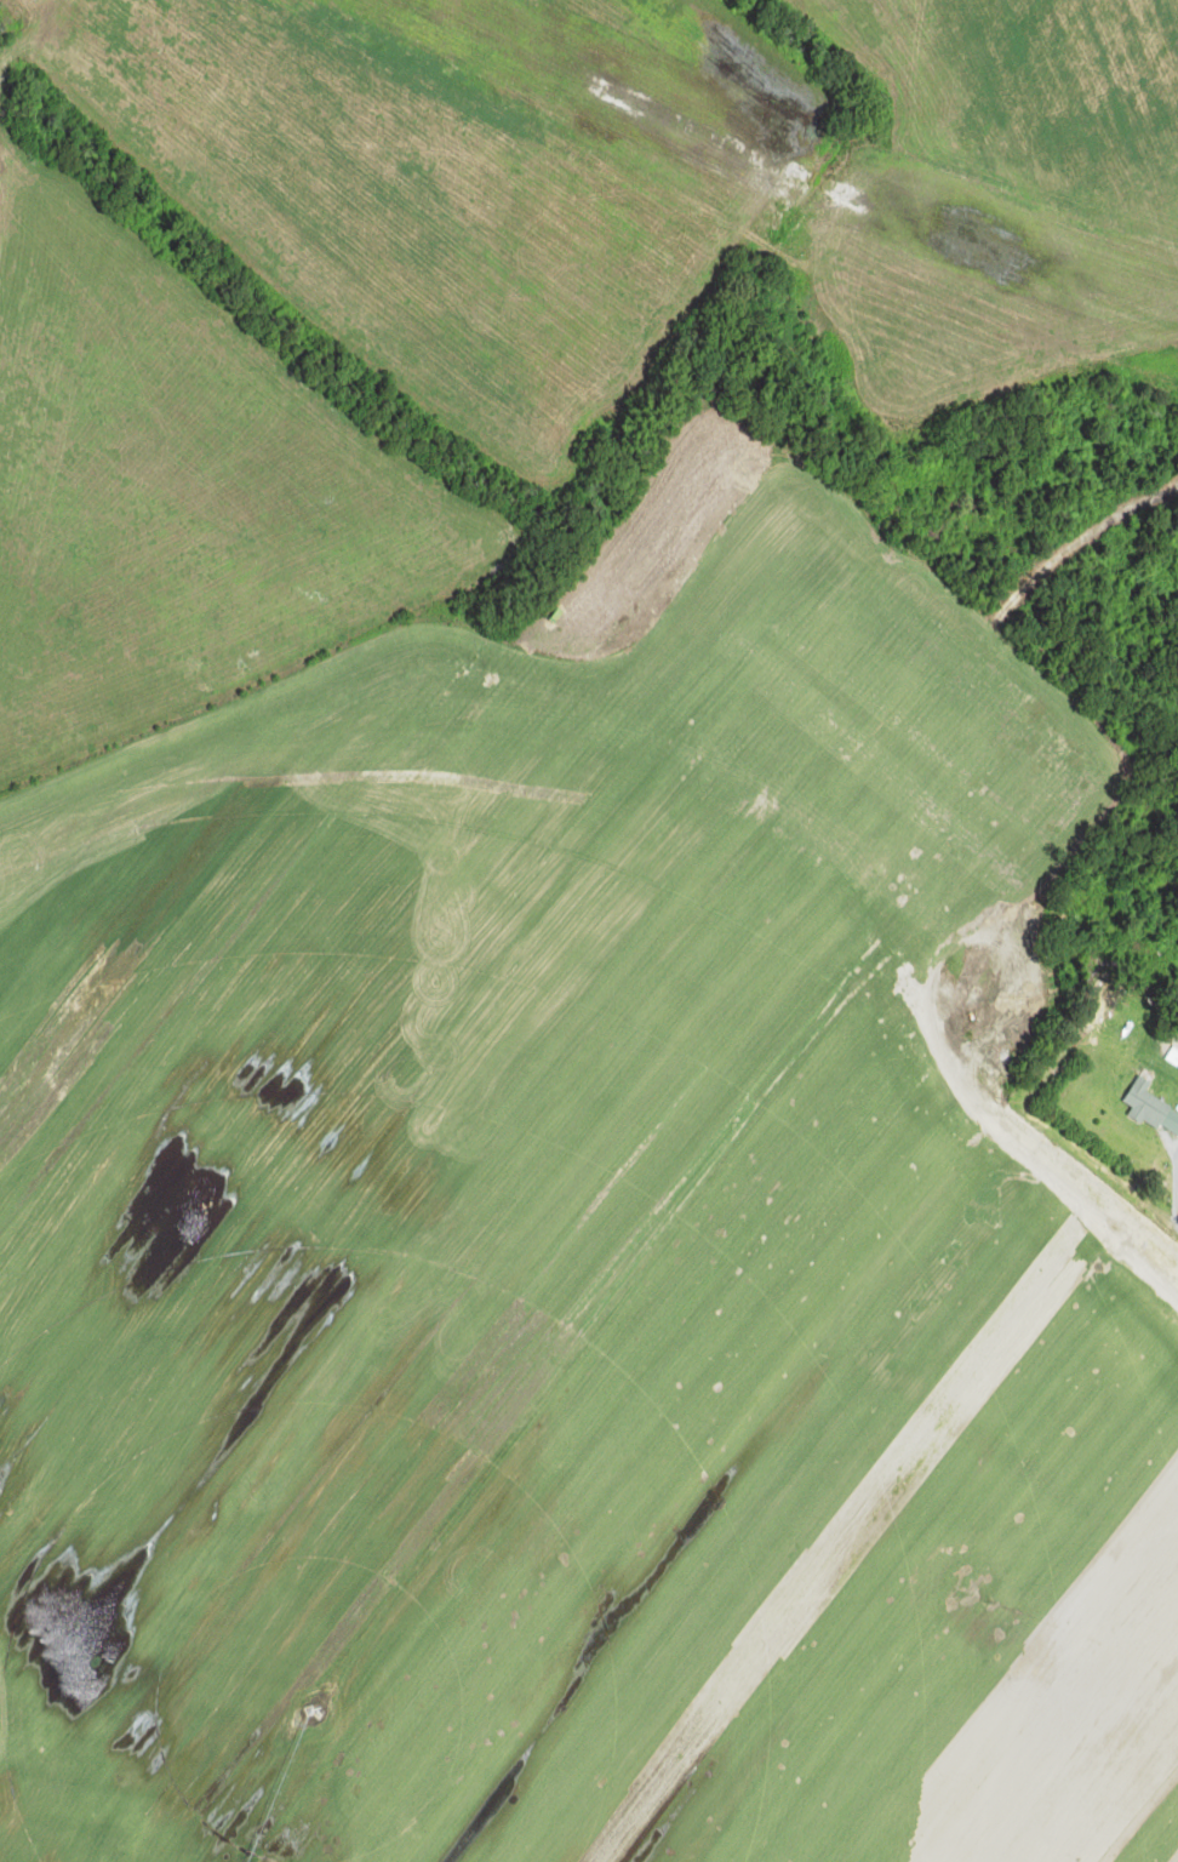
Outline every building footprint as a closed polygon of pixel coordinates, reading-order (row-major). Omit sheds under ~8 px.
[(1094,1012),(1105,1019),(1112,1009),(1101,1002),(1094,1012)] [(1125,1102),(1135,1109),(1131,1114),(1159,1132),(1174,1108),(1148,1092),(1153,1084),(1142,1076),(1125,1102)]
